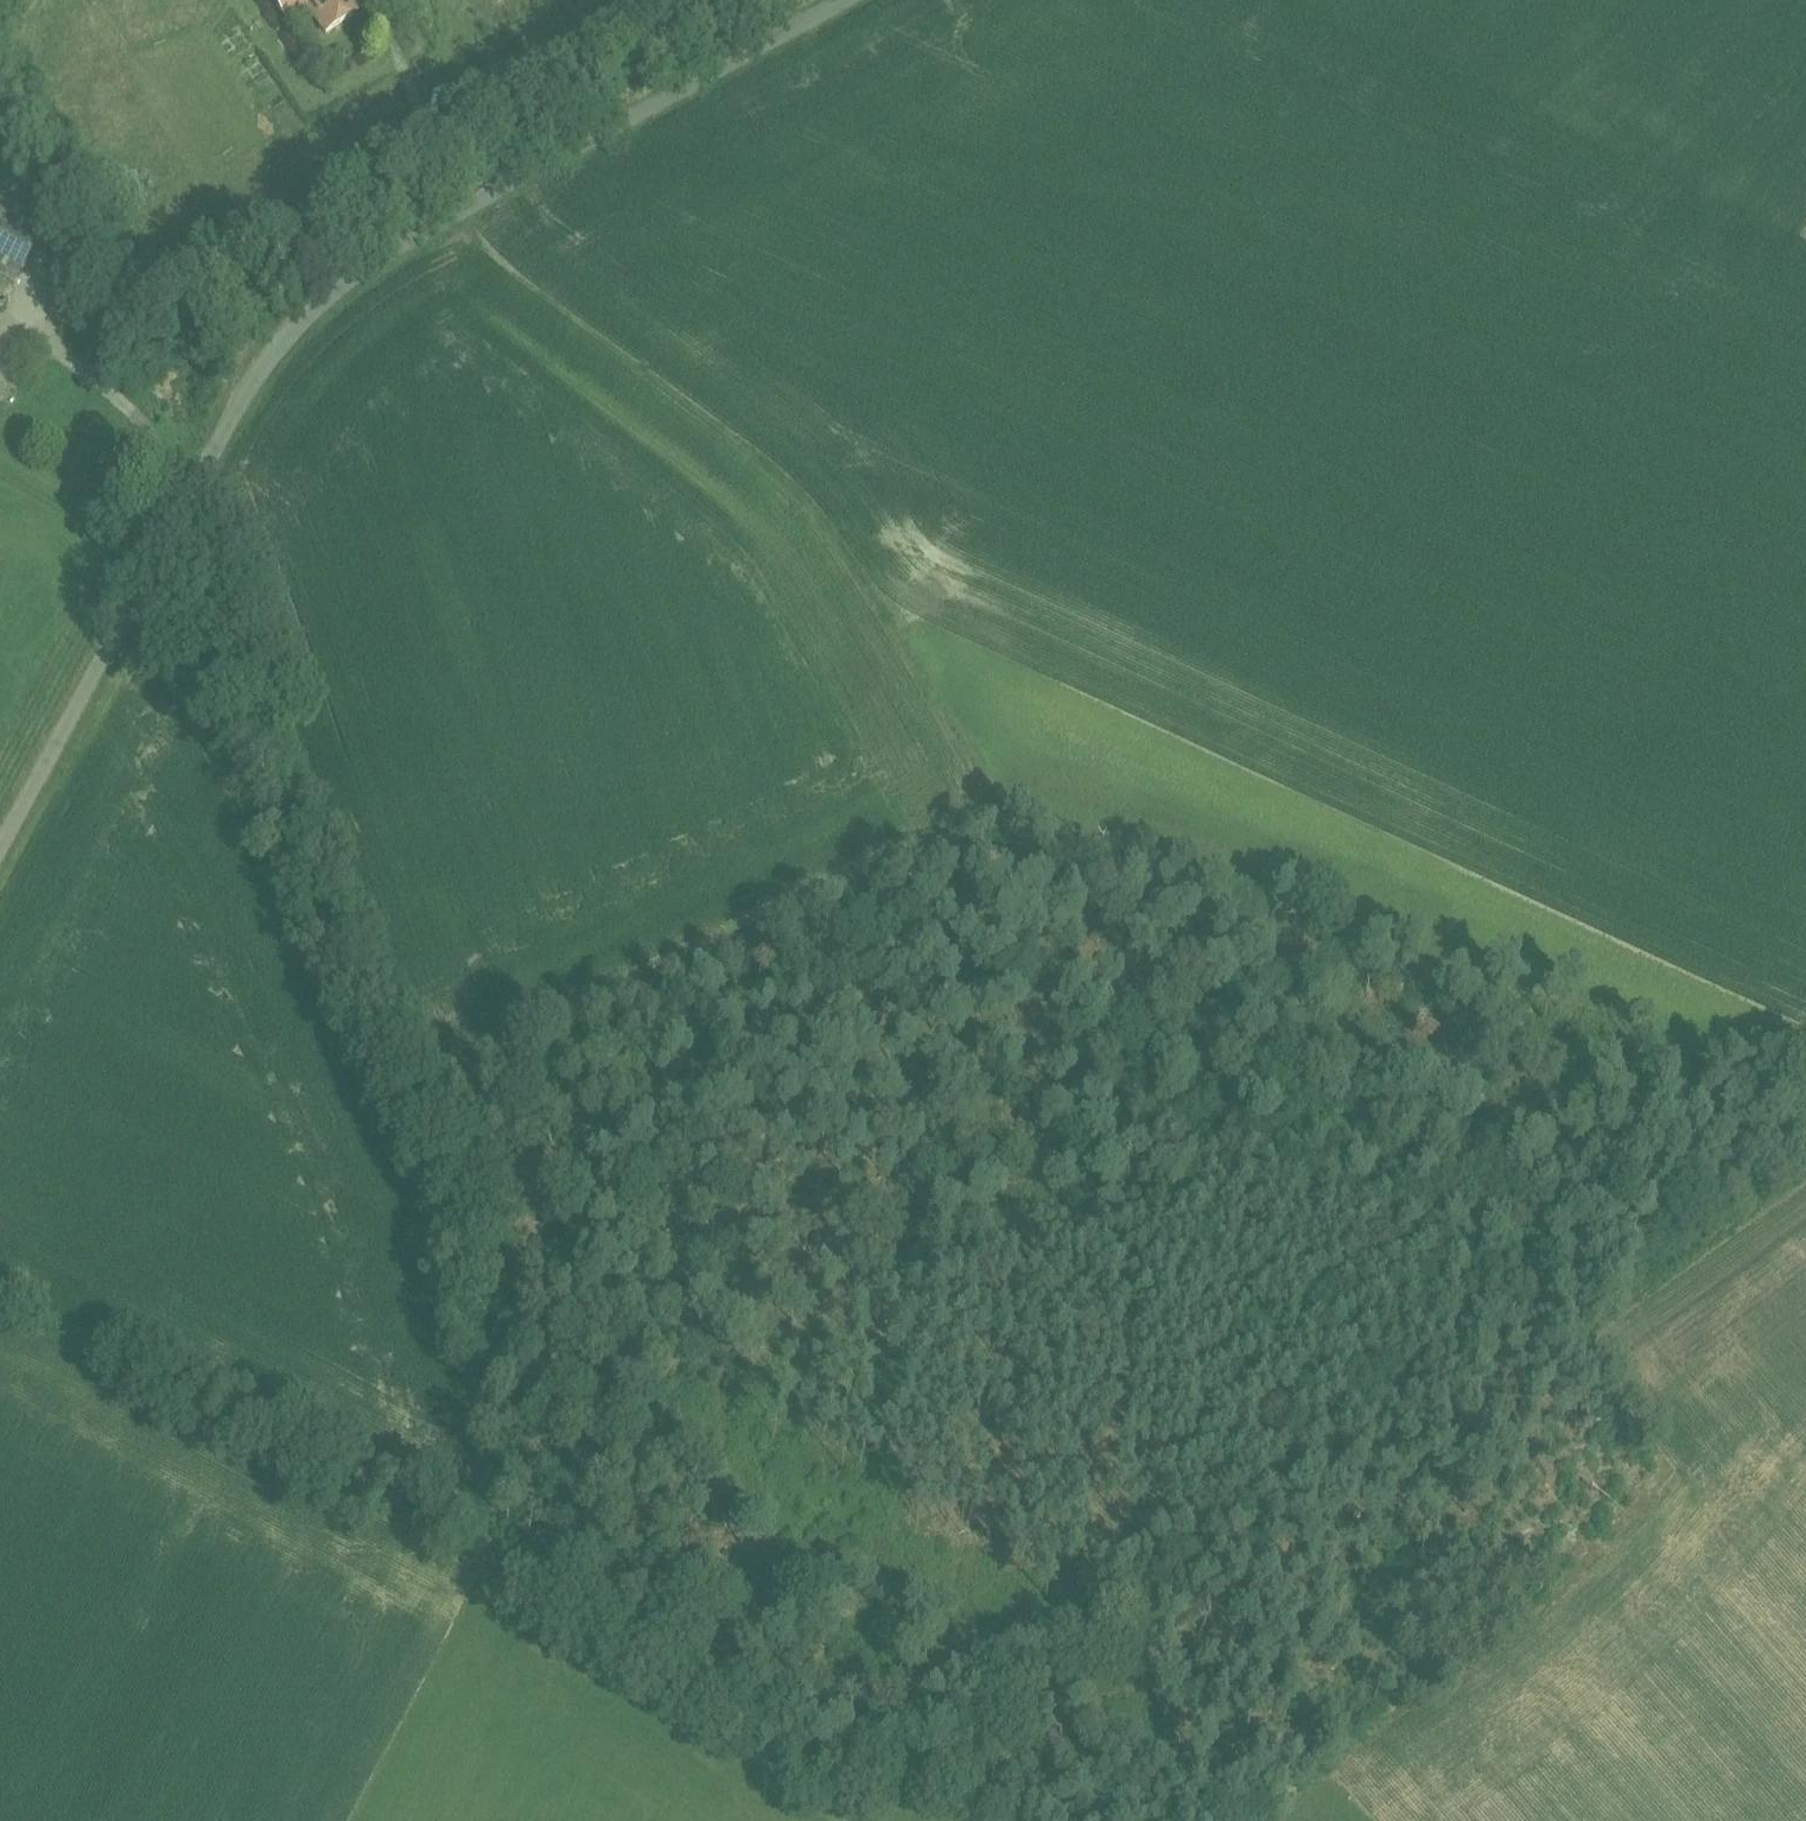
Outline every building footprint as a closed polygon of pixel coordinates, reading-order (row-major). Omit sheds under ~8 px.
[(323,32),(357,11),(350,0),(274,0),(287,22),(309,8),(323,32)] [(0,13),(0,26),(6,38),(16,33),(5,11),(0,13)] [(16,283),(30,256),(60,206),(8,176),(0,190),(0,275),(16,283)]
